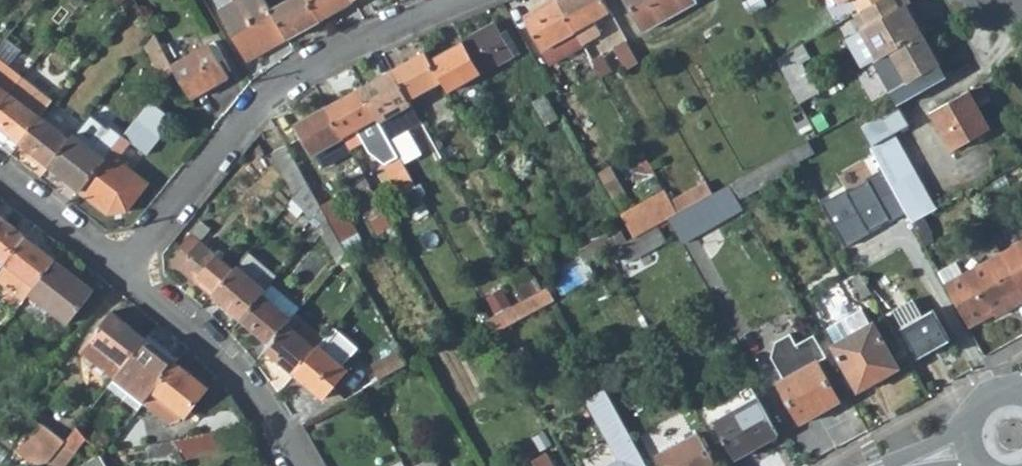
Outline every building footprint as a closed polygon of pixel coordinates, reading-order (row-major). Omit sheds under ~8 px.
[(234,0),(219,9),(247,60),(286,38),(269,10),(264,0),(234,0)] [(308,0),(286,0),(269,10),(286,38),(319,20),(308,0)] [(319,20),(353,1),(353,0),(308,0),(319,20)] [(558,2),(574,31),(581,43),(599,33),(593,21),(610,11),(603,0),(562,0),(558,2)] [(695,0),(624,0),(643,32),(696,2),(695,0)] [(855,14),(857,12),(879,0),(848,0),(855,14)] [(892,0),(879,0),(857,12),(865,26),(856,31),(872,61),(886,53),(918,36),(903,7),(897,10),(892,0)] [(558,2),(522,22),(539,51),(574,31),(558,2)] [(461,40),(479,75),(512,57),(500,35),(493,22),(461,40)] [(519,53),(507,31),(500,35),(512,57),(519,53)] [(146,45),(166,79),(173,69),(171,65),(154,35),(146,45)] [(936,81),(930,69),(935,66),(918,36),(886,53),(903,84),(890,91),(896,103),(936,81)] [(638,61),(626,39),(614,45),(627,68),(638,61)] [(479,75),(461,40),(427,58),(440,81),(446,92),(479,75)] [(227,77),(210,44),(171,65),(173,69),(189,98),(227,77)] [(803,45),(780,53),(797,100),(821,91),(803,45)] [(407,99),(440,81),(427,58),(424,51),(391,69),(407,99)] [(22,80),(0,63),(0,108),(22,80)] [(407,99),(391,69),(359,87),(378,122),(410,105),(407,99)] [(41,116),(55,99),(25,76),(22,80),(0,108),(0,127),(20,143),(41,116)] [(378,122),(359,87),(325,106),(342,136),(348,148),(382,129),(378,122)] [(967,91),(930,111),(953,152),(989,131),(967,91)] [(556,120),(543,96),(531,103),(544,126),(556,120)] [(136,117),(159,134),(172,116),(150,99),(136,117)] [(382,129),(387,139),(419,121),(410,105),(378,122),(382,129)] [(295,122),(312,153),(342,136),(325,106),(295,122)] [(890,106),(854,126),(909,224),(929,213),(886,134),(901,126),(890,106)] [(800,134),(811,129),(800,110),(790,115),(800,134)] [(461,120),(469,134),(480,128),(473,114),(461,120)] [(70,140),(41,116),(20,143),(49,166),(70,140)] [(134,119),(123,133),(78,190),(77,191),(107,215),(125,213),(148,183),(119,159),(131,143),(146,155),(159,139),(134,119)] [(70,140),(49,166),(78,190),(123,133),(108,121),(89,144),(75,134),(70,140)] [(438,121),(424,129),(436,150),(450,142),(438,121)] [(812,155),(804,141),(788,150),(796,163),(812,155)] [(284,143),(269,152),(292,192),(303,177),(284,143)] [(402,166),(398,158),(385,166),(396,187),(409,179),(402,166)] [(433,191),(415,158),(402,166),(409,179),(420,199),(433,191)] [(364,211),(379,204),(361,172),(347,180),(364,211)] [(714,193),(708,182),(671,202),(678,213),(714,193)] [(620,213),(634,238),(655,226),(668,218),(678,213),(671,202),(664,188),(620,213)] [(682,244),(697,236),(692,225),(723,208),(714,193),(678,213),(668,218),(682,244)] [(363,241),(336,194),(318,204),(323,214),(343,250),(344,252),(363,241)] [(314,226),(334,261),(343,250),(323,214),(314,226)] [(3,261),(24,235),(0,216),(0,259),(3,261)] [(175,267),(208,295),(229,269),(197,242),(209,226),(200,219),(188,235),(187,234),(177,246),(186,253),(175,267)] [(664,241),(655,226),(634,238),(626,242),(620,246),(629,260),(664,241)] [(588,264),(608,252),(620,246),(626,242),(620,230),(605,238),(603,234),(576,249),(579,254),(585,265),(588,264)] [(24,235),(3,261),(0,265),(0,279),(24,298),(28,294),(55,259),(24,235)] [(998,256),(1021,299),(1021,242),(998,256)] [(233,265),(261,289),(269,280),(275,272),(246,249),(233,265)] [(585,265),(579,254),(546,272),(552,284),(585,265)] [(998,256),(943,286),(968,330),(993,316),(996,320),(1021,304),(1021,299),(998,256)] [(65,323),(91,288),(55,259),(28,294),(65,323)] [(552,284),(559,297),(596,278),(588,264),(585,265),(552,284)] [(237,318),(261,289),(233,265),(229,269),(208,295),(237,318)] [(486,319),(519,302),(505,277),(473,294),(486,319)] [(269,280),(261,289),(237,318),(267,343),(283,323),(294,310),(299,304),(269,280)] [(532,294),(519,302),(486,319),(484,320),(491,332),(538,307),(553,300),(546,287),(532,294)] [(922,316),(913,300),(894,311),(903,327),(901,328),(916,357),(947,339),(931,311),(922,316)] [(283,323),(312,347),(315,343),(323,334),(294,310),(283,323)] [(868,324),(860,310),(825,329),(833,342),(829,345),(855,390),(897,367),(872,321),(868,324)] [(142,338),(109,312),(80,350),(112,376),(114,373),(142,338)] [(290,374),(312,347),(283,323),(267,343),(261,350),(290,374)] [(800,421),(838,400),(816,361),(825,357),(813,334),(795,344),(789,332),(776,340),(770,355),(782,378),(777,381),(800,421)] [(145,398),(173,362),(142,338),(114,373),(145,398)] [(315,343),(312,347),(290,374),(319,398),(345,369),(315,343)] [(397,347),(369,363),(378,379),(406,363),(397,347)] [(166,424),(176,421),(180,416),(184,414),(206,387),(173,362),(145,398),(141,403),(166,424)] [(141,403),(145,398),(114,373),(112,376),(107,383),(137,407),(141,403)] [(587,398),(621,460),(609,465),(645,465),(602,389),(587,398)] [(775,435),(755,398),(711,421),(732,459),(775,435)] [(35,419),(13,448),(31,463),(42,460),(48,459),(62,440),(35,419)] [(695,433),(655,455),(661,465),(713,465),(695,433)] [(42,460),(49,465),(58,465),(72,448),(62,440),(48,459),(42,460)] [(172,440),(171,440),(148,445),(146,445),(149,457),(179,451),(172,440)] [(538,465),(554,465),(545,451),(533,458),(538,465)] [(101,454),(80,465),(107,465),(101,454)]
